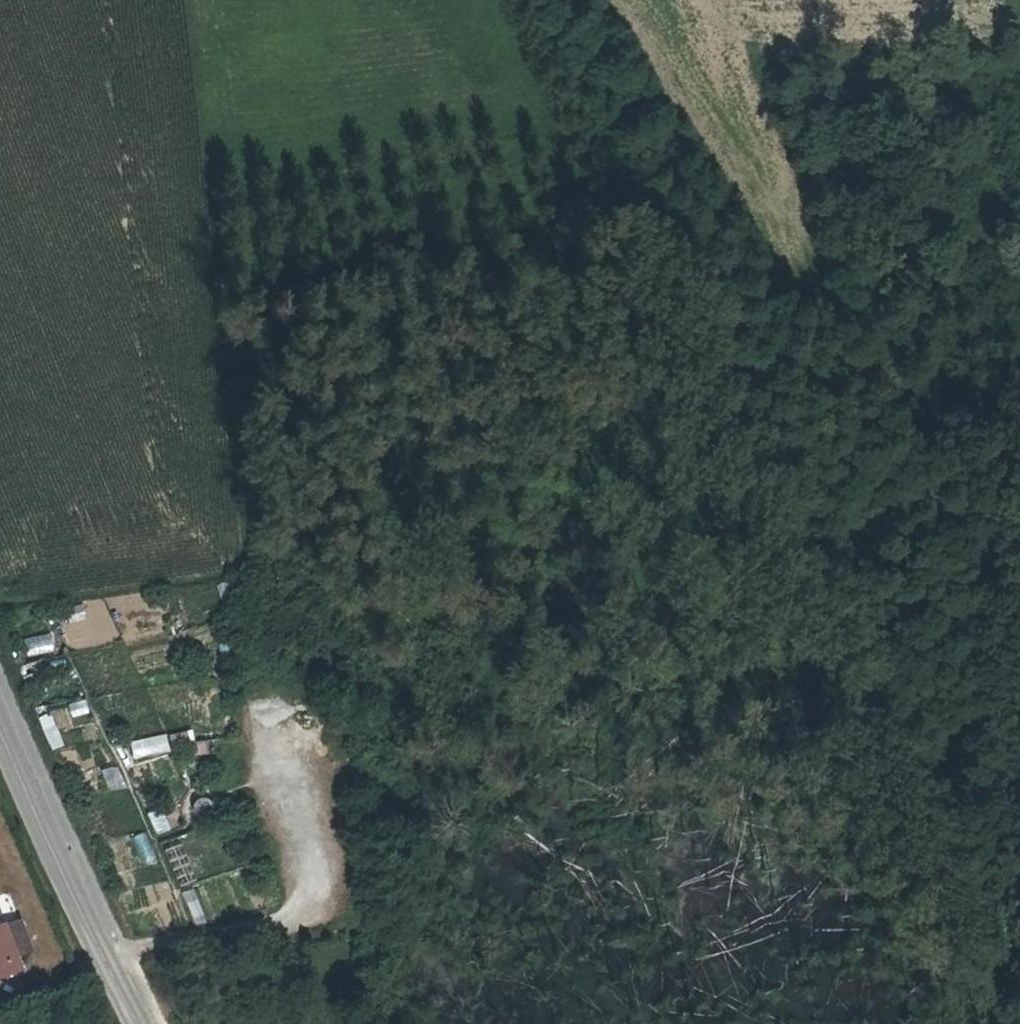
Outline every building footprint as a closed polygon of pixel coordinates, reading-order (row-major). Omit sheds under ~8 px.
[(131,759),(169,751),(165,733),(127,741),(131,759)] [(118,764),(101,769),(107,792),(124,787),(118,764)] [(215,806),(213,802),(212,799),(209,798),(205,796),(201,797),(197,799),(194,802),(193,806),(193,811),(195,815),(199,818),(204,819),(208,818),(212,815),(214,811),(215,806)] [(136,836),(144,857),(154,854),(146,832),(136,836)] [(179,887),(196,880),(181,841),(164,848),(179,887)] [(182,891),(193,923),(203,919),(193,888),(182,891)] [(0,921),(0,967),(19,959),(0,921)]
